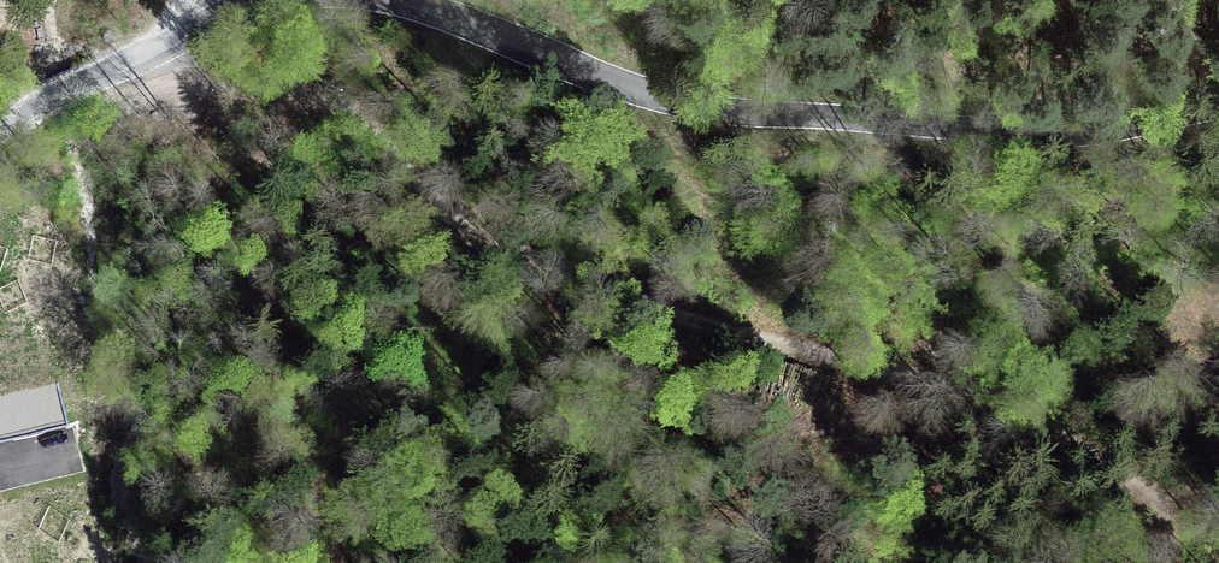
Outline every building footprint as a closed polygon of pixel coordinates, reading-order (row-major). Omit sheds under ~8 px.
[(0,397),(0,439),(66,424),(56,384),(0,397)]
